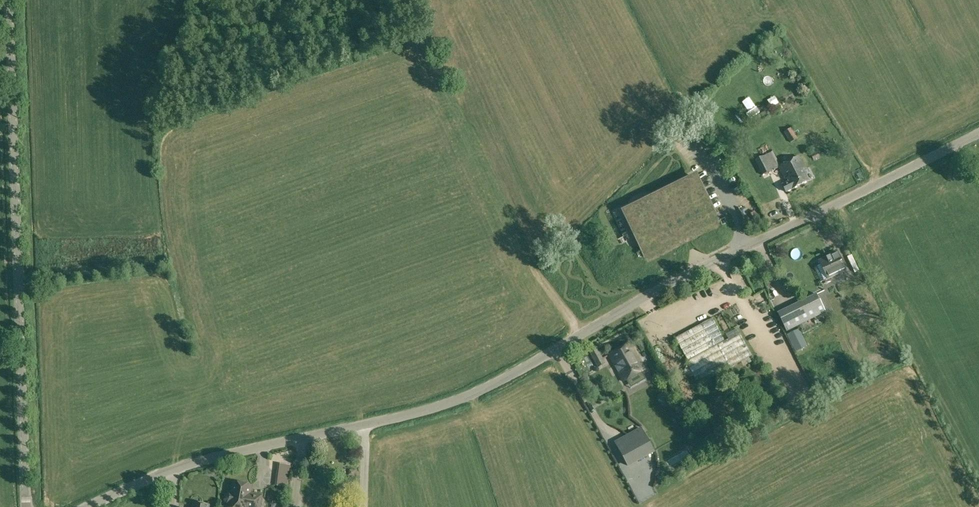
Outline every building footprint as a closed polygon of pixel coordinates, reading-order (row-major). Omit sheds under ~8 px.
[(771,67),(780,81),(787,76),(778,63),(771,67)] [(781,108),(778,103),(771,107),(774,112),(781,108)] [(760,122),(769,117),(765,111),(757,116),(760,122)] [(797,139),(791,128),(784,133),(790,143),(797,139)] [(770,170),(780,165),(773,152),(755,161),(762,175),(771,171),(770,170)] [(785,179),(787,178),(788,182),(783,185),(786,192),(809,181),(804,170),(805,169),(799,157),(779,167),(785,179)] [(625,214),(645,256),(686,236),(718,220),(698,178),(652,201),(634,209),(634,210),(625,214)] [(828,279),(846,271),(839,256),(836,251),(829,255),(830,256),(819,261),(828,279)] [(817,294),(778,313),(786,331),(826,312),(817,294)] [(840,311),(835,314),(845,332),(850,330),(840,311)] [(675,338),(689,365),(686,367),(685,369),(685,372),(686,374),(689,376),(691,376),(694,376),(699,385),(752,356),(737,329),(726,334),(729,339),(725,341),(712,318),(675,338)] [(623,382),(644,370),(630,343),(608,355),(623,382)] [(590,353),(598,368),(606,363),(598,349),(590,353)] [(600,376),(602,385),(609,384),(607,375),(600,376)] [(707,430),(706,419),(694,420),(695,431),(707,430)] [(615,443),(628,466),(654,451),(642,429),(615,443)] [(275,461),(274,483),(286,484),(287,461),(275,461)] [(249,485),(233,483),(231,494),(228,493),(224,495),(223,499),(226,503),(230,504),(229,506),(259,506),(261,495),(251,494),(251,495),(247,495),(249,485)]
